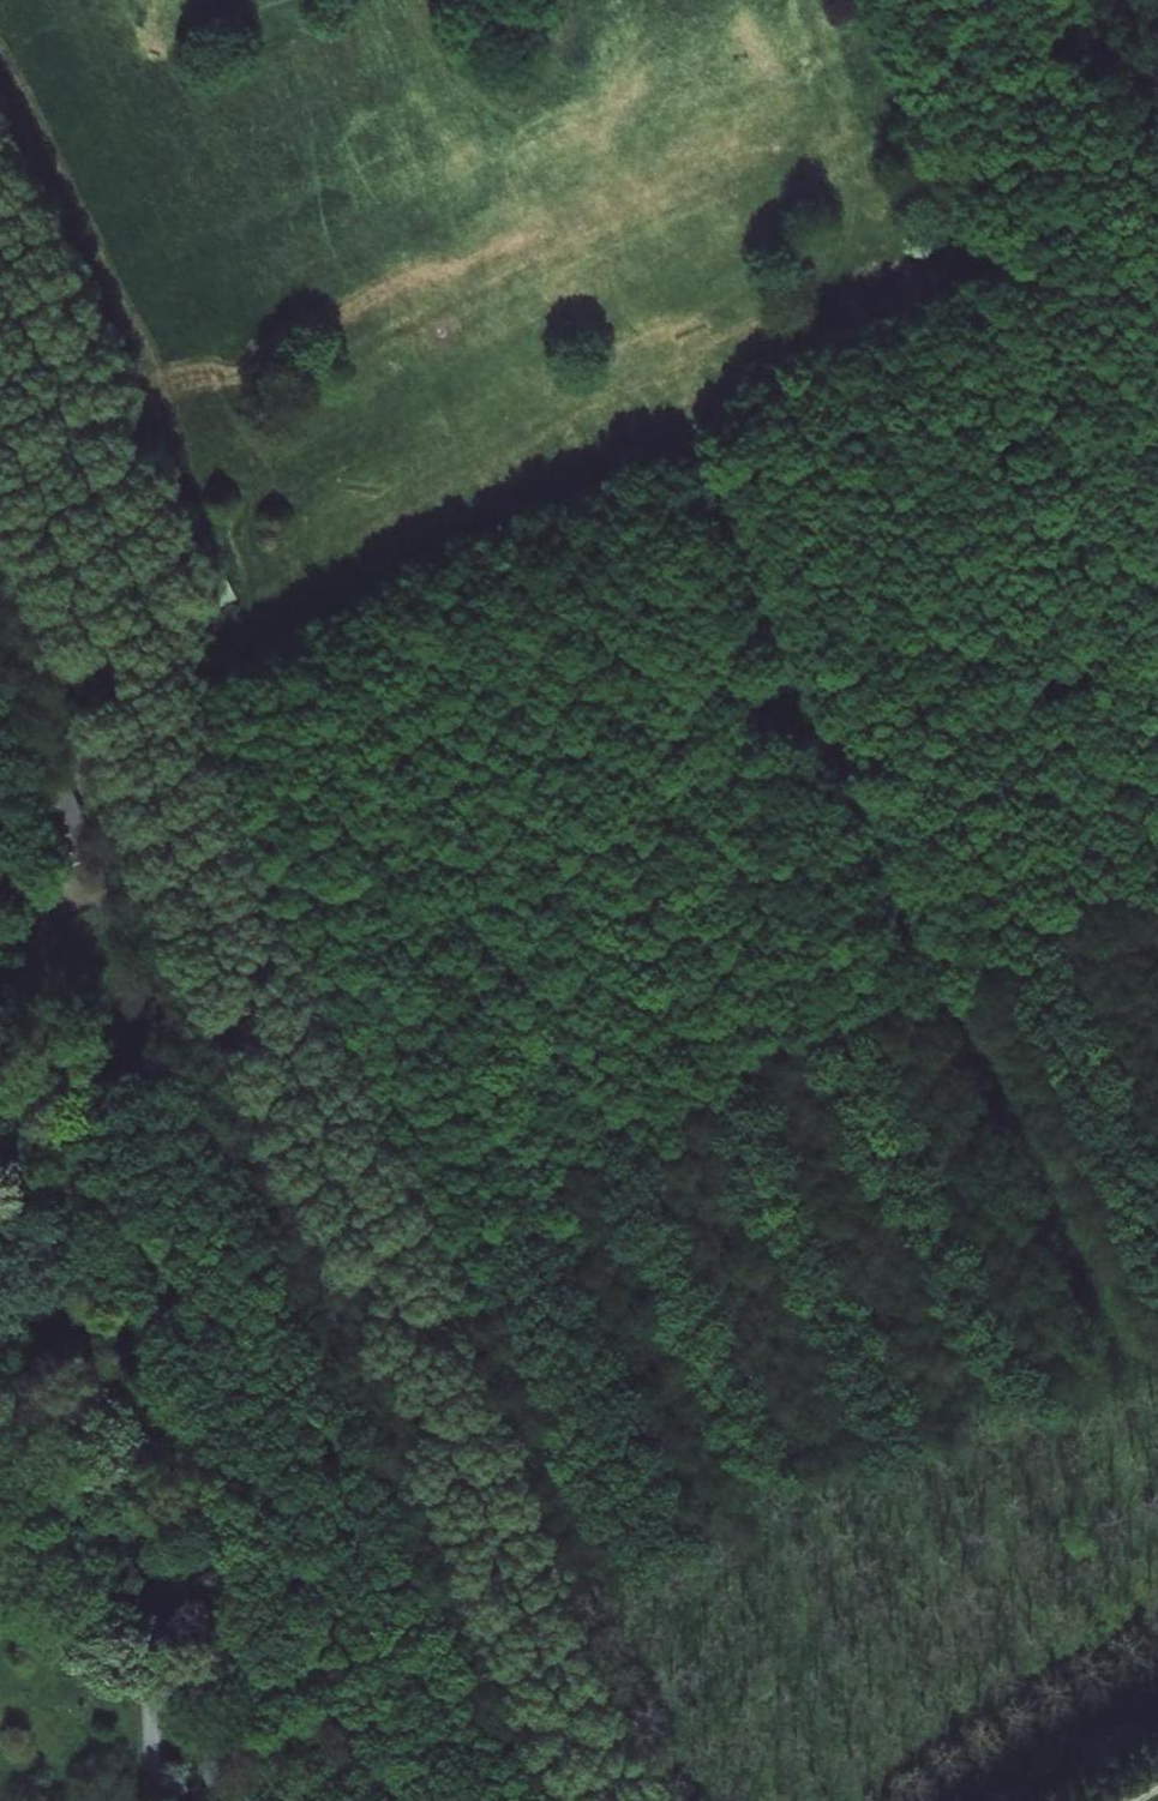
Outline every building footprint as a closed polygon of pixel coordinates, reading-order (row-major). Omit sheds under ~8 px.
[(37,791),(55,839),(86,828),(68,780),(37,791)]
